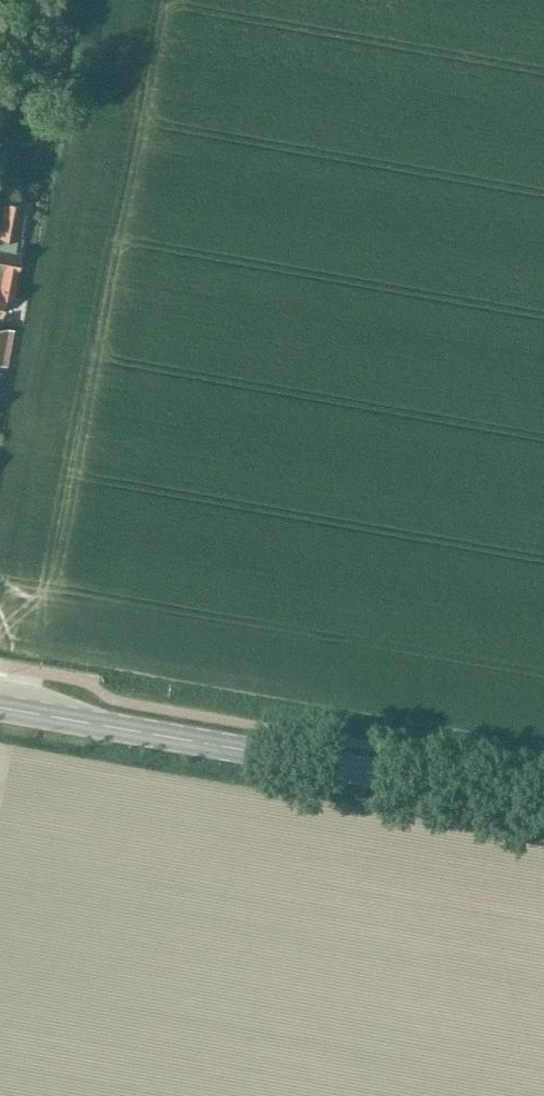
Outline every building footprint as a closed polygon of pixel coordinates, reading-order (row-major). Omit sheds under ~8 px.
[(19,237),(25,200),(1,196),(0,200),(0,313),(3,314),(6,296),(13,298),(13,295),(17,269),(19,269),(22,251),(13,249),(15,237),(19,237)] [(7,364),(14,327),(0,325),(0,363),(7,364)]
